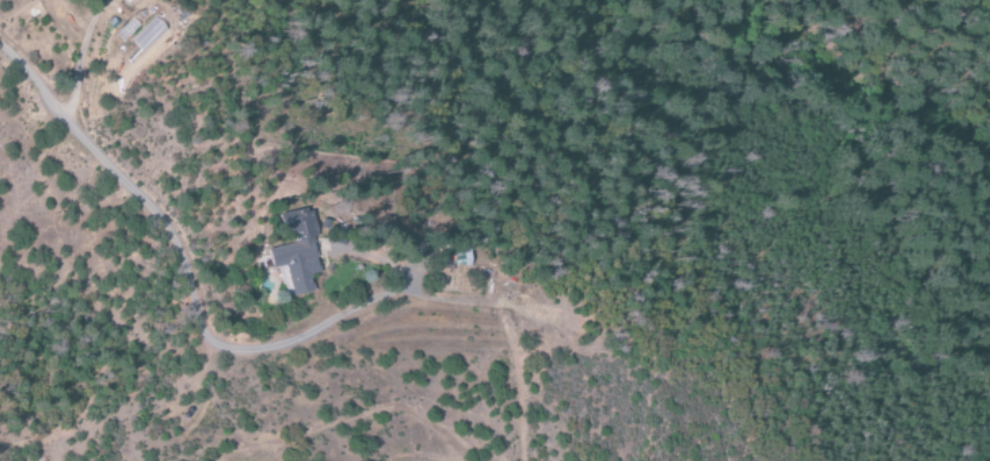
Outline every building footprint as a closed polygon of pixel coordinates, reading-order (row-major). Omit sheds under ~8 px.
[(167,32),(154,18),(129,42),(142,56),(167,32)] [(283,297),(308,291),(305,275),(314,272),(307,239),(313,238),(306,207),(274,214),(278,231),(288,229),(291,243),(263,249),(267,269),(277,267),(283,297)] [(448,269),(448,266),(467,266),(468,247),(450,246),(450,253),(437,252),(436,268),(448,269)]
